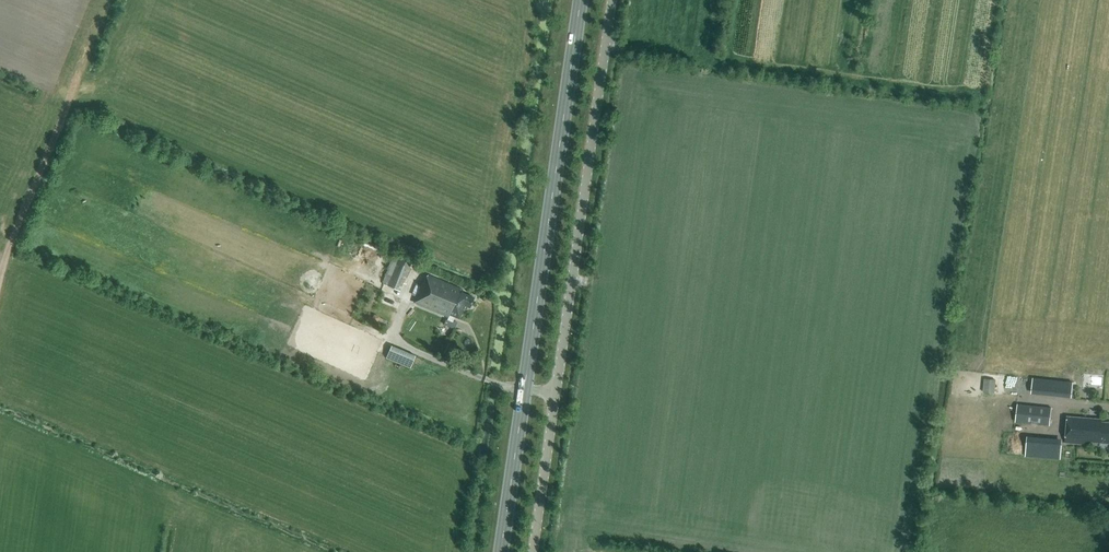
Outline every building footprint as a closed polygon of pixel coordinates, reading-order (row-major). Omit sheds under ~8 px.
[(387,270),(384,269),(382,275),(385,276),(384,277),(385,278),(382,283),(384,284),(383,285),(399,291),(402,284),(412,262),(394,254),(387,270)] [(461,293),(463,290),(427,275),(423,284),(422,283),(421,286),(416,284),(412,293),(417,295),(414,303),(449,317),(450,315),(459,319),(465,306),(470,308),(474,298),(461,293)] [(457,323),(453,321),(452,322),(446,320),(444,324),(455,329),(457,323)] [(407,367),(413,355),(389,344),(383,357),(407,367)] [(1077,375),(1077,384),(1103,385),(1103,375),(1077,375)] [(984,378),(983,391),(994,393),(996,380),(984,378)] [(1062,395),(1072,396),(1073,382),(1064,381),(1062,395)] [(1017,404),(1015,421),(1050,425),(1052,408),(1017,404)] [(1108,443),(1108,423),(1101,422),(1101,419),(1067,416),(1065,443),(1099,445),(1099,442),(1108,443)] [(1024,436),(1023,457),(1059,457),(1059,437),(1024,436)]
